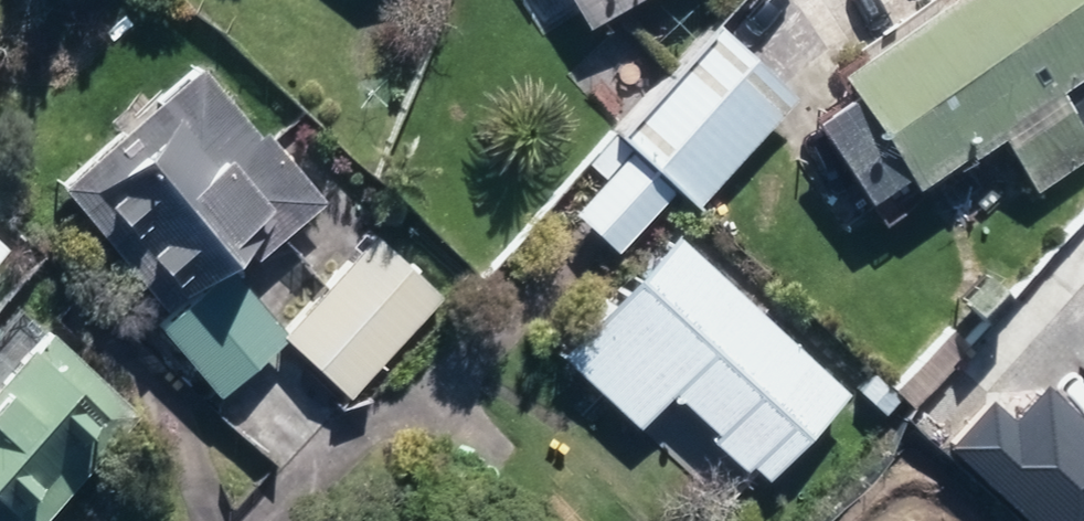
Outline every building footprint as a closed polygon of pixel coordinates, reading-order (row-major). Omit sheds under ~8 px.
[(597,25),(638,0),(582,0),(597,25)] [(1045,190),(1083,163),(1083,0),(958,0),(854,73),(933,183),(1004,132),(1045,190)] [(631,135),(705,203),(800,97),(726,29),(631,135)] [(191,66),(51,182),(151,302),(227,239),(236,250),(307,191),(248,120),(241,126),(191,66)] [(368,235),(281,330),(345,390),(432,293),(368,235)] [(759,464),(775,479),(857,392),(688,235),(573,358),(648,427),(681,391),(726,432),(720,439),(753,470),(759,464)] [(216,268),(150,326),(204,389),(270,334),(216,268)] [(973,298),(991,313),(1014,287),(996,271),(973,298)] [(4,506),(20,520),(23,520),(125,404),(40,329),(25,345),(21,342),(0,366),(0,510),(4,506)] [(1048,389),(1020,422),(996,402),(954,452),(1036,520),(1083,520),(1083,420),(1048,389)]
